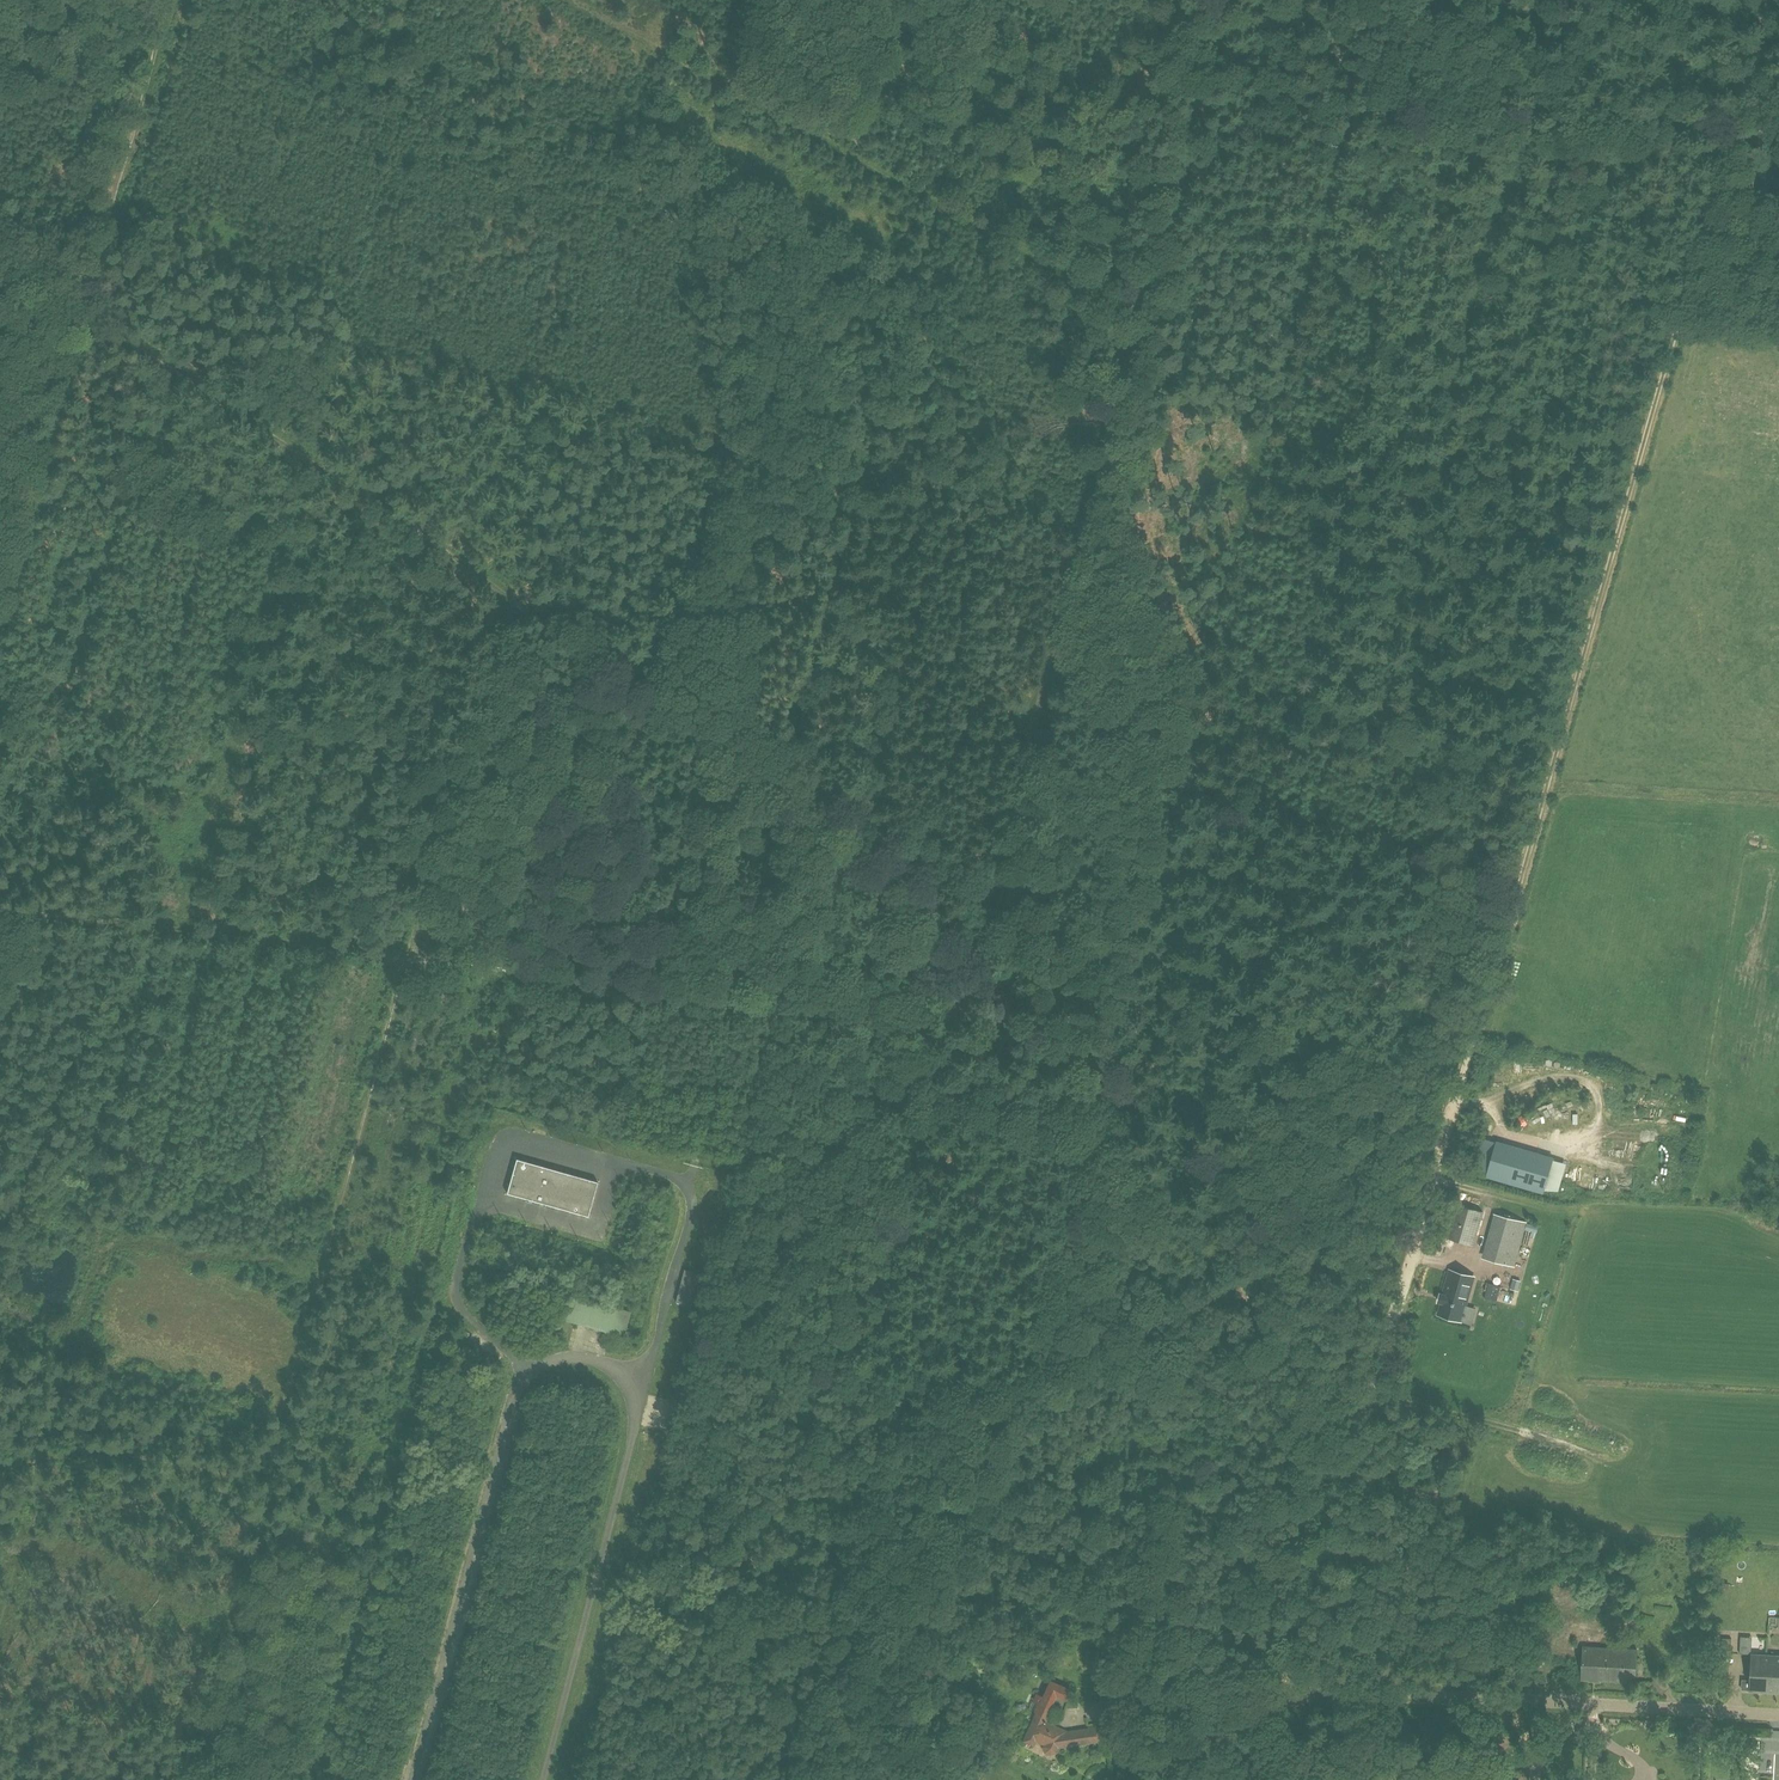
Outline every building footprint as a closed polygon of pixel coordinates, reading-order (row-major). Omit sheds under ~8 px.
[(1498,1142),(1489,1173),(1488,1175),(1544,1191),(1554,1158),(1498,1142)] [(507,1194),(560,1209),(589,1217),(598,1182),(517,1159),(507,1194)] [(1459,1203),(1450,1234),(1449,1237),(1474,1246),(1484,1211),(1466,1205),(1459,1203)] [(1516,1263),(1522,1218),(1498,1215),(1492,1260),(1516,1263)] [(1439,1314),(1462,1321),(1475,1277),(1451,1270),(1444,1295),(1442,1294),(1440,1301),(1442,1302),(1439,1314)] [(1493,1279),(1498,1281),(1501,1272),(1496,1270),(1493,1279)] [(1501,1285),(1488,1282),(1487,1289),(1484,1298),(1496,1301),(1501,1285)] [(563,1319),(624,1337),(631,1312),(570,1294),(563,1319)] [(469,1334),(464,1329),(455,1339),(460,1344),(469,1334)] [(1722,1638),(1721,1653),(1731,1653),(1732,1639),(1722,1638)] [(1636,1682),(1637,1650),(1583,1647),(1581,1679),(1589,1679),(1589,1681),(1601,1682),(1601,1680),(1636,1682)] [(1742,1689),(1749,1690),(1754,1691),(1755,1691),(1756,1691),(1757,1691),(1761,1691),(1763,1691),(1767,1691),(1775,1692),(1778,1692),(1778,1656),(1777,1656),(1775,1656),(1771,1655),(1769,1655),(1766,1655),(1764,1655),(1760,1655),(1751,1654),(1751,1661),(1750,1674),(1750,1680),(1745,1680),(1743,1680),(1742,1689)] [(1652,1682),(1662,1694),(1662,1693),(1668,1688),(1658,1677),(1652,1682)] [(1045,1726),(1029,1727),(1030,1737),(1030,1738),(1037,1737),(1046,1736),(1046,1737),(1052,1737),(1053,1750),(1087,1747),(1085,1733),(1089,1733),(1096,1732),(1095,1719),(1090,1720),(1089,1715),(1082,1716),(1082,1717),(1080,1717),(1076,1717),(1077,1721),(1070,1722),(1066,1685),(1054,1686),(1054,1693),(1047,1694),(1049,1711),(1056,1710),(1057,1723),(1045,1725),(1045,1726)]
